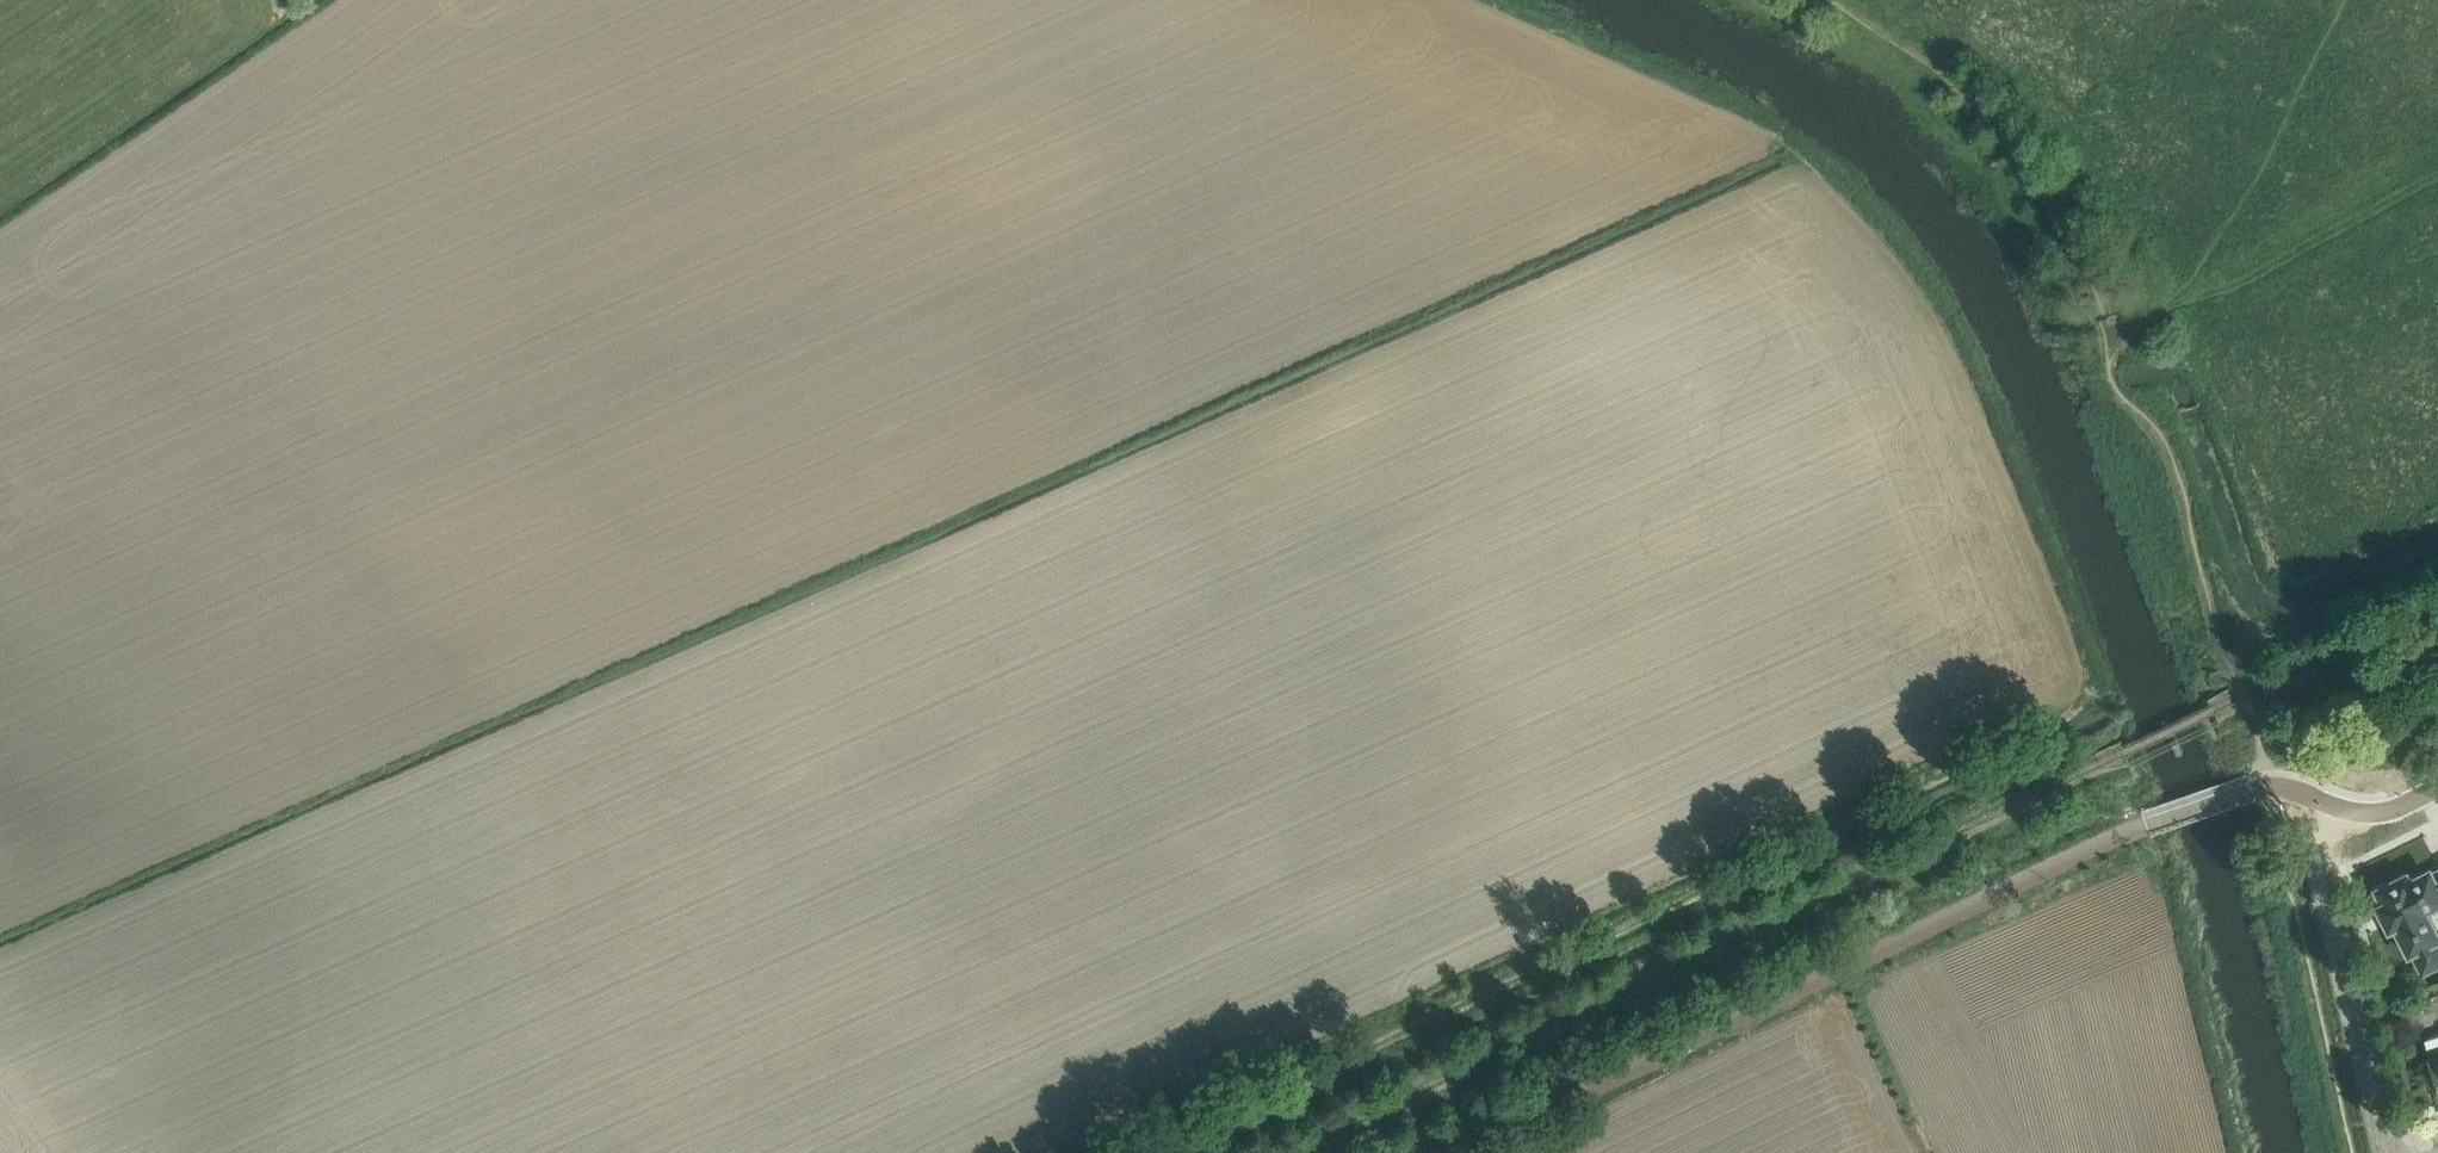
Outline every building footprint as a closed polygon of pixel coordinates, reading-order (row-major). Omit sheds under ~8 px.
[(2431,875),(2430,872),(2410,882),(2406,875),(2378,890),(2385,904),(2379,907),(2390,928),(2395,925),(2409,953),(2437,939),(2424,911),(2437,904),(2437,871),(2431,875)] [(2428,1047),(2430,1055),(2429,1056),(2436,1080),(2435,1081),(2437,1087),(2437,1034),(2428,1037),(2428,1047)]
